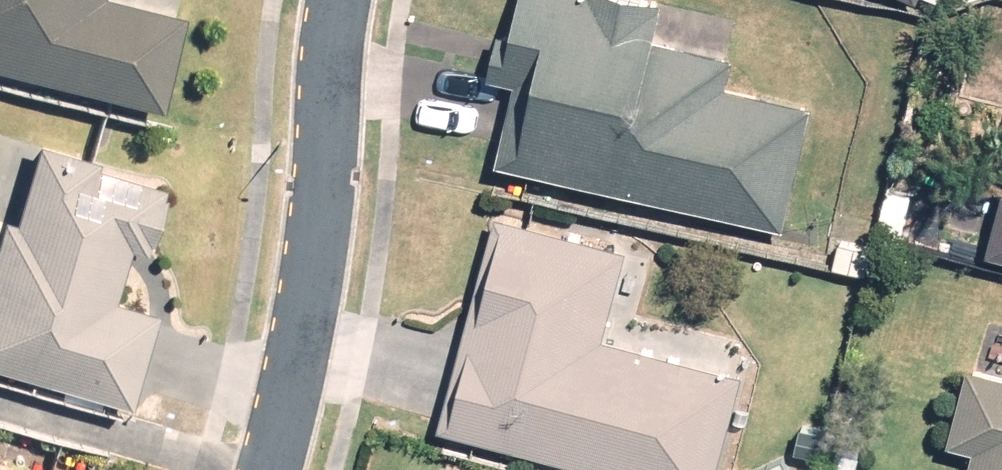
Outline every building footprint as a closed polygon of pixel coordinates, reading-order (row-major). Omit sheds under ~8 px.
[(168,101),(189,13),(134,0),(0,0),(0,60),(168,101)] [(504,157),(789,224),(818,102),(731,82),(738,53),(657,34),(665,0),(664,0),(529,0),(522,31),(508,28),(497,74),(522,80),(504,157)] [(0,242),(0,363),(136,402),(163,308),(118,295),(133,242),(153,248),(173,179),(44,142),(22,220),(8,216),(0,242)] [(616,469),(723,469),(749,375),(608,336),(633,250),(504,215),(446,423),(616,469)] [(971,359),(950,436),(984,445),(977,469),(1001,469),(1001,368),(971,359)] [(0,449),(0,469),(72,469),(0,449)]
